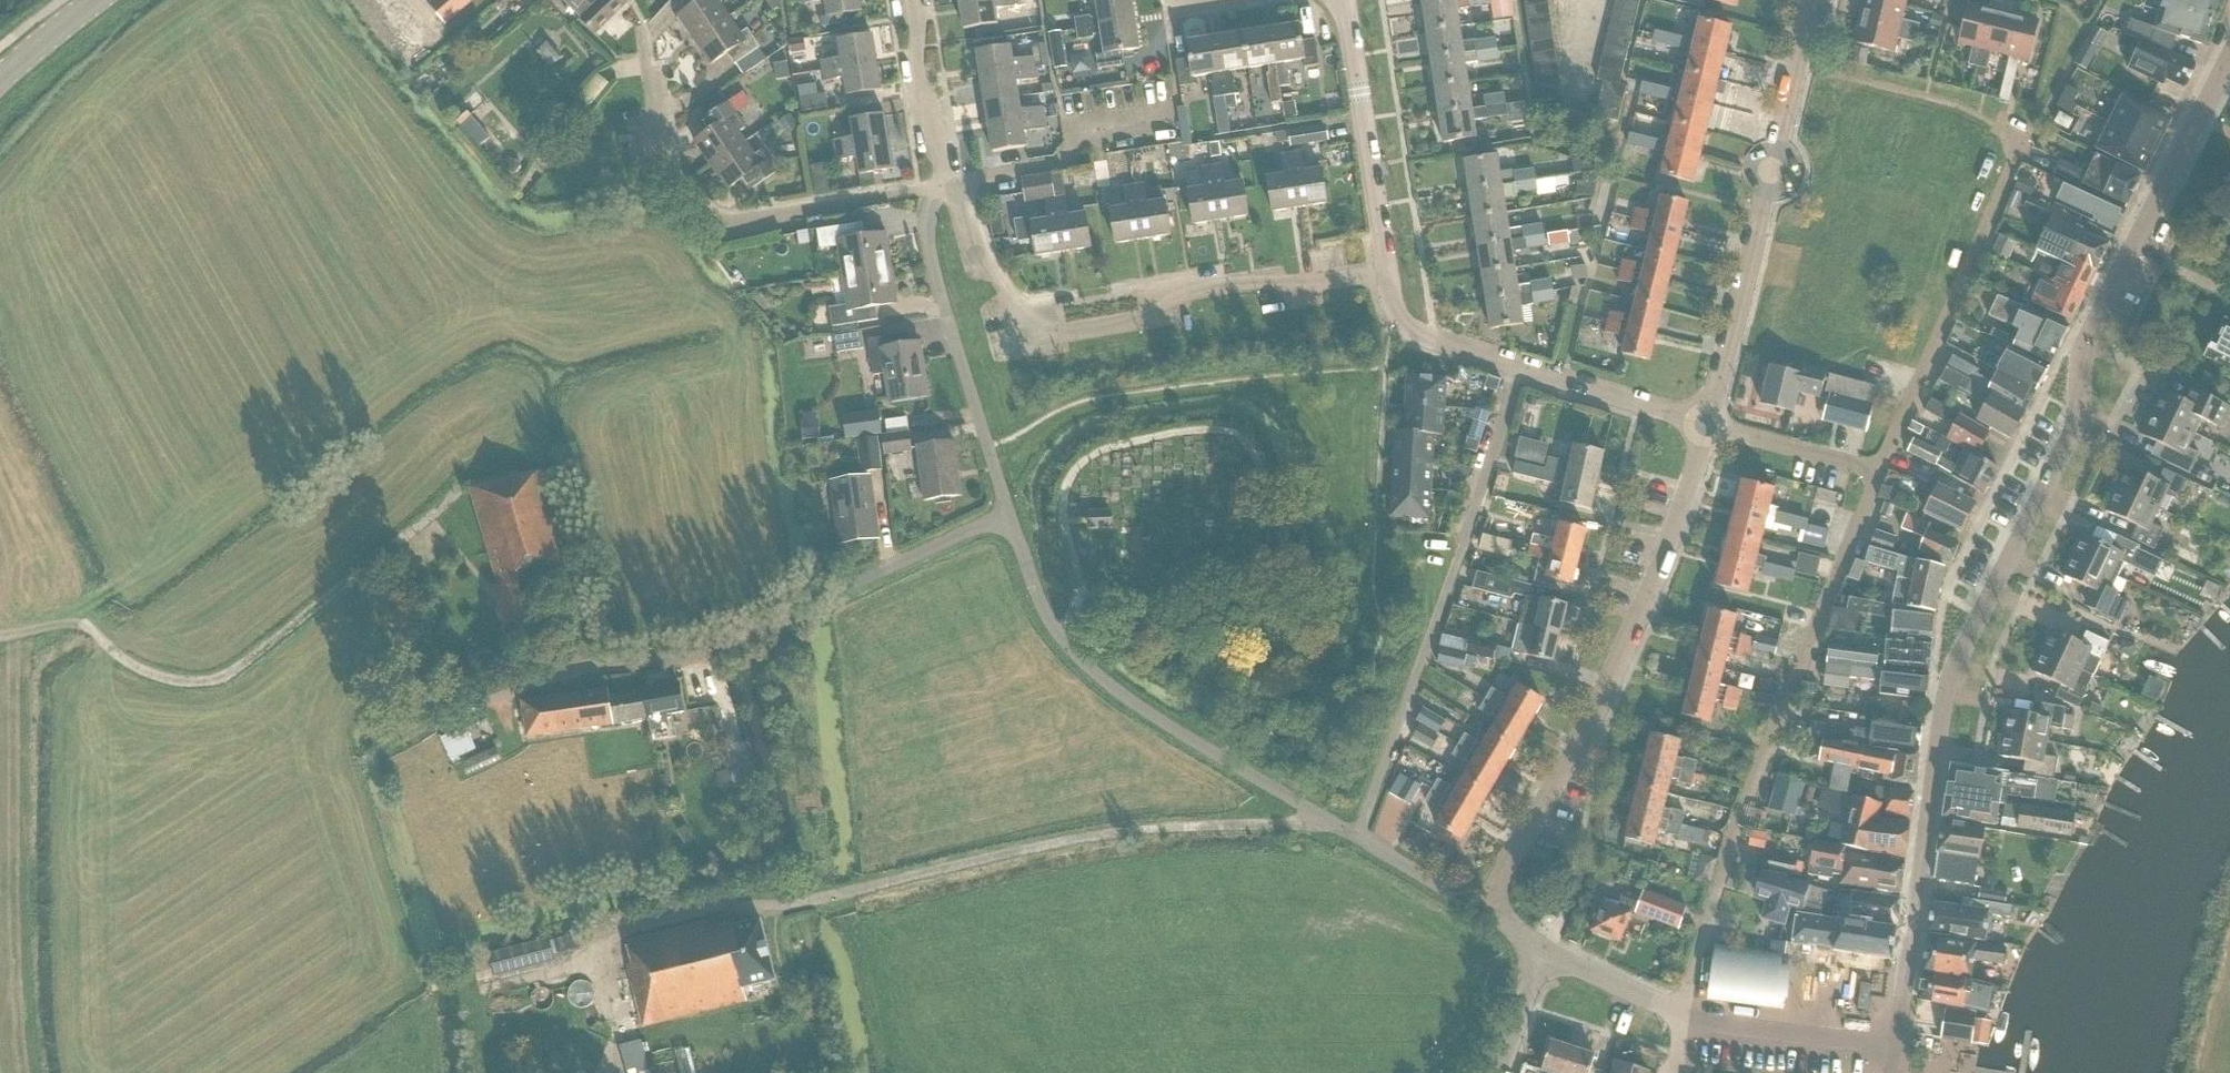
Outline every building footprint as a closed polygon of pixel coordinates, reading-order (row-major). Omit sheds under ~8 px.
[(428,6),(444,25),(472,0),(435,0),(428,6)] [(512,0),(499,0),(497,2),(503,8),(512,0)] [(579,17),(580,18),(580,19),(599,0),(563,0),(579,17)] [(580,19),(595,34),(626,4),(623,0),(599,0),(580,19)] [(728,17),(717,0),(690,0),(693,5),(677,16),(694,40),(728,17)] [(804,3),(824,0),(827,16),(827,17),(838,15),(861,12),(859,0),(804,0),(804,3)] [(959,4),(963,30),(997,24),(995,9),(1016,6),(1016,0),(984,0),(959,4)] [(1074,18),(1076,30),(1135,21),(1131,0),(1095,0),(1097,18),(1090,19),(1089,16),(1074,18)] [(1421,4),(1425,32),(1459,27),(1456,9),(1469,6),(1468,0),(1448,0),(1421,4)] [(1469,6),(1469,8),(1491,5),(1490,0),(1468,0),(1469,6)] [(1491,5),(1493,21),(1512,18),(1509,0),(1490,0),(1491,5)] [(1638,4),(1622,0),(1615,0),(1613,10),(1636,16),(1638,4)] [(1859,19),(1916,34),(1919,24),(1901,20),(1904,6),(1880,0),(1863,0),(1859,19)] [(2216,0),(2164,0),(2155,27),(2129,19),(2124,34),(2141,40),(2149,42),(2171,51),(2175,35),(2202,44),(2216,0)] [(1526,18),(1549,15),(1548,3),(1524,6),(1526,18)] [(1975,67),(1990,9),(1967,4),(1957,44),(1972,47),(1967,65),(1975,67)] [(2003,55),(2013,15),(1990,9),(1975,67),(1986,69),(1990,52),(2003,55)] [(1633,27),(1636,16),(1613,10),(1610,22),(1633,27)] [(827,16),(820,17),(821,26),(839,23),(838,15),(827,17),(827,16)] [(1528,30),(1551,26),(1549,15),(1526,18),(1528,30)] [(1932,15),(1930,25),(1938,27),(1941,17),(1932,15)] [(2013,15),(2003,55),(2009,56),(2004,74),(2014,76),(2018,59),(2028,61),(2038,21),(2013,15)] [(728,17),(694,40),(710,65),(726,54),(733,65),(735,63),(758,48),(759,47),(751,36),(747,28),(739,33),(728,17)] [(1853,43),(1893,53),(1896,39),(1914,43),(1916,34),(1859,19),(1853,43)] [(1684,45),(1724,54),(1731,28),(1699,20),(1695,35),(1685,33),(1684,38),(1686,39),(1684,45)] [(1135,21),(1076,30),(1078,39),(1093,37),(1092,34),(1100,33),(1103,53),(1095,54),(1098,68),(1124,65),(1122,52),(1139,49),(1135,21)] [(1630,38),(1633,27),(1610,22),(1607,33),(1630,38)] [(1270,29),(1279,86),(1290,84),(1288,69),(1285,69),(1284,63),(1304,60),(1305,66),(1318,64),(1315,40),(1301,42),(1298,25),(1270,29)] [(1530,42),(1553,39),(1551,26),(1528,30),(1530,42)] [(1474,42),(1461,44),(1459,27),(1425,32),(1430,59),(1476,52),(1474,42)] [(1281,102),(1279,86),(1270,29),(1242,33),(1248,69),(1269,66),(1270,72),(1266,72),(1271,104),(1281,102)] [(1052,64),(1065,62),(1060,31),(1047,33),(1052,64)] [(1667,47),(1670,35),(1654,31),(1651,43),(1667,47)] [(1228,72),(1248,69),(1242,33),(1214,38),(1223,95),(1225,107),(1236,105),(1232,78),(1229,78),(1228,72)] [(1627,50),(1630,38),(1607,33),(1604,44),(1627,50)] [(1684,38),(1670,35),(1667,47),(1681,50),(1683,50),(1684,45),(1686,39),(1684,38)] [(822,71),(876,63),(871,36),(837,41),(840,58),(820,61),(822,71)] [(1213,96),(1223,95),(1214,38),(1186,42),(1189,60),(1176,62),(1179,86),(1193,84),(1192,78),(1213,74),(1214,80),(1211,81),(1213,96)] [(1474,42),(1476,52),(1497,49),(1495,38),(1474,41),(1474,42)] [(1532,54),(1555,50),(1553,39),(1530,42),(1532,54)] [(785,40),(776,46),(779,50),(786,46),(785,40)] [(802,40),(789,42),(790,50),(803,48),(802,40)] [(2086,40),(2073,63),(2085,70),(2098,47),(2086,40)] [(2184,88),(2195,65),(2164,50),(2141,40),(2127,68),(2162,84),(2164,79),(2184,88)] [(546,44),(536,52),(539,55),(548,66),(558,58),(546,44)] [(1625,61),(1627,50),(1604,44),(1602,56),(1625,61)] [(1045,45),(1032,47),(1034,57),(1034,59),(1036,68),(1048,66),(1045,45)] [(1689,58),(1686,72),(1718,80),(1724,54),(1684,45),(1683,51),(1681,50),(1679,56),(1689,58)] [(980,77),(1036,68),(1034,59),(1012,62),(1009,46),(976,51),(980,77)] [(765,60),(758,48),(735,63),(743,75),(765,60)] [(1499,60),(1497,49),(1476,52),(1477,63),(1478,64),(1499,61),(1499,60)] [(1533,65),(1557,61),(1555,50),(1532,54),(1533,65)] [(1072,56),(1075,73),(1093,70),(1089,52),(1072,56)] [(1434,87),(1467,82),(1464,65),(1477,63),(1476,52),(1430,59),(1434,87)] [(593,59),(592,66),(596,71),(605,64),(597,55),(593,59)] [(1622,73),(1625,61),(1602,56),(1599,68),(1622,73)] [(1535,77),(1558,73),(1557,61),(1533,65),(1535,77)] [(876,63),(822,71),(824,82),(843,79),(846,95),(880,90),(876,63)] [(1037,68),(1038,78),(1049,77),(1048,67),(1037,68)] [(984,102),(1017,97),(1015,83),(1038,80),(1036,68),(980,77),(984,102)] [(1622,73),(1599,68),(1596,79),(1603,81),(1603,80),(1619,84),(1622,73)] [(1712,106),(1718,80),(1686,72),(1680,98),(1712,106)] [(1537,89),(1560,86),(1558,73),(1535,77),(1537,89)] [(2004,74),(2000,91),(2009,93),(2010,93),(2014,76),(2004,74)] [(578,98),(589,108),(610,84),(599,75),(578,98)] [(1623,99),(1626,86),(1619,84),(1603,80),(1603,81),(1600,93),(1623,99)] [(1467,82),(1434,87),(1438,115),(1484,108),(1483,98),(1470,100),(1467,82)] [(1654,98),(1657,86),(1642,82),(1639,94),(1654,98)] [(815,84),(797,87),(799,98),(816,95),(815,84)] [(1054,91),(1052,84),(1042,86),(1043,93),(1054,91)] [(1560,86),(1537,89),(1539,101),(1562,97),(1560,86)] [(1657,86),(1654,98),(1670,102),(1673,90),(1657,86)] [(2066,86),(2060,98),(2072,104),(2078,92),(2066,86)] [(1992,89),(1990,96),(1998,98),(2000,91),(1992,89)] [(720,90),(699,104),(708,116),(728,102),(720,90)] [(740,94),(728,102),(736,114),(747,105),(750,104),(742,92),(740,94)] [(1484,108),(1505,104),(1504,93),(1482,96),(1483,98),(1484,108)] [(1620,111),(1623,99),(1600,93),(1597,106),(1620,111)] [(816,95),(799,98),(801,112),(827,108),(825,94),(816,95)] [(984,102),(988,127),(1043,118),(1042,106),(1020,110),(1017,97),(984,102)] [(1712,106),(1680,98),(1673,123),(1705,131),(1712,106)] [(2076,106),(2072,104),(2060,98),(2056,106),(2072,114),(2076,106)] [(2109,124),(2155,146),(2167,121),(2120,99),(2109,124)] [(710,166),(744,142),(737,132),(745,127),(736,114),(728,102),(708,116),(702,120),(710,131),(694,142),(710,166)] [(1282,104),(1284,118),(1295,116),(1293,102),(1282,104)] [(1524,102),(1505,104),(1507,115),(1507,116),(1508,122),(1527,119),(1524,102)] [(1484,108),(1486,118),(1486,119),(1507,116),(1507,115),(1505,104),(1484,108)] [(1059,115),(1057,105),(1050,106),(1051,116),(1059,115)] [(1565,131),(1572,109),(1560,105),(1554,127),(1565,131)] [(1179,107),(1184,143),(1193,142),(1188,106),(1179,107)] [(1618,121),(1620,111),(1597,106),(1595,116),(1618,121)] [(460,127),(471,117),(464,108),(452,118),(460,127)] [(1484,108),(1438,115),(1443,143),(1476,138),(1473,120),(1486,118),(1484,108)] [(1576,134),(1583,112),(1572,109),(1565,131),(1576,134)] [(1588,138),(1595,116),(1583,112),(1576,134),(1588,138)] [(2067,128),(2072,118),(2059,112),(2054,121),(2067,128)] [(1229,132),(1226,113),(1216,115),(1219,134),(1229,132)] [(893,169),(889,142),(884,115),(850,121),(853,137),(833,140),(836,161),(856,158),(859,175),(871,173),(893,169)] [(789,116),(781,122),(788,133),(797,127),(789,116)] [(471,117),(460,127),(478,148),(490,138),(471,117)] [(1045,128),(1043,118),(988,127),(992,153),(1026,147),(1023,131),(1045,128)] [(1657,140),(1660,141),(1659,147),(1699,157),(1705,131),(1673,123),(1670,138),(1658,135),(1657,140)] [(2097,149),(2143,171),(2155,146),(2109,124),(2097,149)] [(1289,141),(1289,146),(1327,141),(1325,127),(1287,133),(1289,141)] [(1287,131),(1276,132),(1277,143),(1289,141),(1287,133),(1287,131)] [(1626,145),(1628,146),(1638,148),(1642,149),(1642,148),(1645,137),(1629,133),(1626,145)] [(1658,152),(1659,147),(1660,141),(1657,140),(1645,137),(1642,148),(1642,149),(1654,152),(1657,153),(1658,152)] [(744,142),(710,166),(727,190),(743,179),(750,190),(776,172),(761,150),(753,155),(744,142)] [(1220,157),(1218,143),(1209,145),(1211,158),(1220,157)] [(1661,175),(1693,183),(1699,157),(1659,147),(1658,152),(1657,153),(1654,152),(1652,157),(1664,160),(1661,175)] [(1303,172),(1300,152),(1290,154),(1299,208),(1326,203),(1321,170),(1303,172)] [(1299,208),(1290,154),(1279,155),(1283,176),(1266,178),(1271,212),(1299,208)] [(2140,176),(2117,165),(2094,154),(2086,171),(2060,158),(2052,173),(2081,186),(2082,184),(2103,194),(2127,205),(2140,176)] [(1513,173),(1500,175),(1497,157),(1463,162),(1468,190),(1514,183),(1513,173)] [(506,158),(502,168),(516,173),(520,163),(506,158)] [(1590,165),(1570,158),(1572,173),(1580,172),(1591,170),(1590,165)] [(1095,188),(1110,186),(1106,159),(1091,161),(1095,188)] [(1211,166),(1220,220),(1247,216),(1241,182),(1225,185),(1221,164),(1211,166)] [(1193,225),(1220,220),(1211,166),(1201,168),(1204,188),(1187,190),(1193,225)] [(1512,172),(1513,173),(1514,183),(1536,180),(1536,179),(1534,168),(1512,172)] [(1591,170),(1580,172),(1581,180),(1581,182),(1595,181),(1597,169),(1591,170)] [(871,173),(859,175),(861,187),(873,185),(871,173)] [(1050,174),(1021,179),(1022,185),(1023,193),(1024,201),(1040,198),(1041,200),(1054,198),(1054,197),(1051,175),(1050,174)] [(1051,178),(1053,192),(1064,191),(1062,177),(1051,178)] [(2018,178),(2013,190),(2027,196),(2032,184),(2018,178)] [(826,179),(812,181),(814,195),(828,193),(826,179)] [(1536,180),(1514,183),(1516,194),(1538,191),(1536,180)] [(2113,235),(2125,209),(2066,181),(2056,204),(2099,224),(2097,227),(2113,235)] [(1143,182),(1132,184),(1141,240),(1169,235),(1163,200),(1146,203),(1144,190),(1143,182)] [(1505,213),(1503,196),(1516,194),(1514,183),(1468,190),(1472,218),(1505,213)] [(1108,209),(1114,244),(1141,240),(1132,184),(1122,186),(1125,206),(1108,209)] [(1146,203),(1163,200),(1161,187),(1144,190),(1146,203)] [(2007,205),(2015,208),(2020,195),(2012,192),(2007,205)] [(1065,197),(1054,199),(1063,252),(1090,248),(1085,213),(1068,215),(1065,197)] [(990,215),(999,213),(1003,213),(1000,198),(987,200),(990,215)] [(1645,222),(1681,231),(1687,204),(1661,198),(1655,219),(1647,217),(1645,222)] [(2027,198),(2022,209),(2049,221),(2054,210),(2027,198)] [(1030,218),(1014,221),(1017,241),(1033,239),(1036,257),(1058,253),(1063,252),(1054,199),(1044,200),(1047,219),(1031,222),(1030,218)] [(1645,222),(1647,217),(1648,212),(1635,209),(1632,219),(1645,222)] [(2072,260),(2096,272),(2109,244),(2081,231),(2084,223),(2054,210),(2049,221),(2035,250),(2052,258),(2054,258),(2062,262),(2069,265),(2072,260)] [(1523,239),(1521,227),(1508,229),(1505,213),(1472,218),(1477,246),(1523,239)] [(1643,233),(1644,228),(1645,222),(1632,219),(1630,229),(1643,233)] [(1644,228),(1653,230),(1648,250),(1674,257),(1681,231),(1645,222),(1644,228)] [(845,275),(892,268),(887,237),(865,241),(862,223),(816,231),(819,249),(840,246),(845,275)] [(1523,239),(1544,235),(1542,223),(1521,227),(1523,239)] [(1548,246),(1569,243),(1567,231),(1546,235),(1548,246)] [(807,232),(796,234),(797,234),(798,246),(809,244),(807,233),(807,232)] [(2007,260),(2016,241),(1999,234),(1990,253),(2007,260)] [(1523,239),(1524,248),(1524,249),(1545,246),(1544,235),(1523,239)] [(1481,273),(1514,268),(1511,250),(1524,248),(1523,239),(1477,246),(1481,273)] [(1648,250),(1643,271),(1634,268),(1633,274),(1668,282),(1674,257),(1648,250)] [(1622,260),(1619,270),(1633,274),(1634,268),(1635,263),(1622,260)] [(2036,275),(2042,277),(2084,296),(2096,272),(2072,260),(2069,265),(2062,262),(2058,270),(2042,262),(2036,275)] [(892,268),(845,275),(850,305),(829,309),(832,327),(877,320),(875,302),(897,299),(892,268)] [(1485,301),(1531,294),(1530,283),(1517,285),(1514,268),(1481,273),(1485,301)] [(2023,269),(2020,275),(2027,278),(2030,272),(2023,269)] [(1631,279),(1633,274),(1619,270),(1617,281),(1630,284),(1631,279)] [(1631,279),(1640,281),(1635,302),(1662,308),(1668,282),(1633,274),(1631,279)] [(2072,322),(2084,296),(2042,277),(2030,302),(2072,322)] [(1530,282),(1530,283),(1531,294),(1553,291),(1551,279),(1530,282)] [(1531,294),(1533,305),(1554,301),(1553,291),(1531,294)] [(1533,305),(1531,294),(1485,301),(1490,330),(1523,324),(1520,307),(1533,305)] [(2022,306),(1997,295),(1989,314),(2021,329),(2017,339),(1993,327),(1989,335),(2051,364),(2058,348),(2059,348),(2069,327),(2022,306)] [(1620,325),(1655,334),(1662,308),(1635,302),(1630,322),(1621,320),(1620,325)] [(1609,312),(1607,322),(1620,325),(1621,320),(1622,315),(1609,312)] [(2204,357),(2229,370),(2229,324),(2224,321),(2215,339),(2213,339),(2204,357)] [(1620,325),(1607,322),(1604,332),(1617,336),(1619,331),(1620,325)] [(1627,333),(1622,354),(1649,361),(1655,334),(1620,325),(1619,331),(1627,333)] [(836,353),(862,349),(859,331),(833,335),(836,353)] [(910,348),(907,333),(867,340),(873,375),(885,373),(889,398),(929,392),(921,347),(910,348)] [(2048,367),(2008,347),(2001,359),(1987,352),(1982,362),(1997,371),(1997,370),(2036,391),(2048,367)] [(1971,381),(1975,373),(1977,374),(1979,370),(1953,355),(1953,356),(1947,367),(1966,378),(1971,381)] [(1799,376),(1770,369),(1761,404),(1792,411),(1798,387),(1821,393),(1826,372),(1801,366),(1799,376)] [(1972,399),(1979,387),(1970,382),(1971,381),(1966,378),(1947,367),(1939,380),(1972,399)] [(2024,412),(2036,391),(1997,370),(1997,371),(1991,382),(1977,374),(1975,373),(1971,381),(1970,382),(1979,387),(1986,391),(1987,390),(2024,412)] [(1828,374),(1824,392),(1840,396),(1873,405),(1878,387),(1828,374)] [(1405,405),(1444,407),(1445,378),(1407,376),(1405,405)] [(1487,377),(1483,387),(1495,392),(1499,381),(1487,377)] [(1977,420),(2010,438),(2024,413),(1992,394),(1991,395),(1979,387),(1972,399),(1985,406),(1977,420)] [(2195,433),(2202,419),(2221,428),(2229,409),(2229,408),(2190,389),(2184,402),(2162,391),(2152,412),(2195,433)] [(1840,396),(1833,425),(1866,433),(1873,405),(1840,396)] [(1528,397),(1526,405),(1534,407),(1534,405),(1535,401),(1535,399),(1528,397)] [(1988,432),(1960,415),(1931,399),(1924,410),(1942,420),(1944,417),(1955,423),(1947,439),(1950,441),(1976,455),(1988,432)] [(1405,405),(1403,432),(1403,433),(1433,435),(1433,434),(1442,434),(1444,407),(1405,405)] [(1484,424),(1488,413),(1475,409),(1472,420),(1484,424)] [(876,412),(842,417),(845,440),(879,435),(876,412)] [(2188,448),(2195,433),(2152,412),(2141,436),(2172,450),(2167,462),(2189,473),(2199,453),(2188,448)] [(802,414),(803,422),(800,422),(802,439),(818,437),(817,420),(813,421),(812,414),(802,414)] [(906,418),(884,421),(886,434),(908,431),(906,418)] [(1911,421),(1907,429),(1919,435),(1923,427),(1911,421)] [(884,455),(912,451),(909,431),(908,431),(886,434),(881,435),(884,455)] [(1432,463),(1433,435),(1403,433),(1403,432),(1395,432),(1393,460),(1432,463)] [(1939,434),(1932,447),(1941,452),(1943,453),(1950,441),(1947,439),(1939,434)] [(861,473),(882,470),(877,437),(856,440),(861,473)] [(1475,452),(1479,442),(1466,437),(1462,448),(1475,452)] [(1934,464),(1941,452),(1932,447),(1913,439),(1907,451),(1934,464)] [(1520,440),(1516,459),(1530,462),(1534,443),(1520,440)] [(923,501),(961,496),(953,441),(916,446),(923,501)] [(1545,470),(1596,483),(1603,454),(1574,447),(1570,465),(1559,462),(1559,460),(1548,457),(1545,469),(1545,470)] [(1950,476),(1976,491),(1983,495),(1984,494),(1983,493),(1997,468),(1963,450),(1955,465),(1940,456),(1935,465),(1940,468),(1951,474),(1950,476)] [(1393,460),(1391,488),(1430,491),(1432,463),(1393,460)] [(1466,479),(1470,468),(1457,464),(1454,475),(1466,479)] [(1545,469),(1541,468),(1541,469),(1525,465),(1522,475),(1542,480),(1554,483),(1555,481),(1566,483),(1561,503),(1590,510),(1596,483),(1545,470),(1545,469)] [(2116,488),(2159,509),(2166,494),(2177,499),(2187,479),(2163,469),(2157,482),(2126,467),(2116,488)] [(1970,502),(1976,491),(1950,476),(1951,474),(1940,468),(1932,483),(1938,486),(1924,514),(1960,531),(1974,504),(1970,502)] [(2200,469),(2196,477),(2209,483),(2213,475),(2200,469)] [(517,472),(468,485),(474,503),(485,542),(499,587),(504,585),(515,621),(519,638),(543,631),(529,583),(568,572),(539,471),(519,477),(517,472)] [(840,537),(875,532),(867,477),(832,482),(840,537)] [(1776,510),(1777,505),(1768,503),(1772,490),(1741,482),(1735,508),(1774,518),(1776,510)] [(1897,489),(1883,483),(1877,497),(1891,502),(1897,489)] [(1428,519),(1430,491),(1391,488),(1390,517),(1428,519)] [(2152,523),(2159,509),(2116,488),(2105,511),(2136,526),(2131,538),(2154,549),(2163,529),(2152,523)] [(1457,507),(1461,496),(1448,492),(1445,503),(1457,507)] [(1512,519),(1516,503),(1492,497),(1488,513),(1512,519)] [(1878,514),(1889,519),(1894,504),(1883,500),(1878,514)] [(1773,524),(1774,518),(1735,508),(1728,534),(1759,541),(1762,528),(1771,530),(1773,524)] [(1787,527),(1791,513),(1776,510),(1774,518),(1773,524),(1787,527)] [(1089,528),(1110,527),(1110,512),(1089,513),(1089,528)] [(1791,513),(1787,527),(1802,531),(1805,521),(1806,517),(1791,513)] [(1950,564),(1958,544),(1927,531),(1930,524),(1906,515),(1901,529),(1924,538),(1919,550),(1950,564)] [(1830,527),(1805,521),(1802,531),(1800,538),(1825,545),(1830,527)] [(1543,548),(1578,557),(1585,531),(1558,524),(1552,546),(1544,544),(1543,548)] [(1892,547),(1897,533),(1876,526),(1870,540),(1892,547)] [(2082,533),(2072,554),(2117,575),(2117,576),(2124,563),(2154,577),(2163,561),(2139,549),(2140,546),(2117,535),(2111,547),(2082,533)] [(1764,557),(1755,554),(1759,541),(1728,534),(1722,559),(1752,567),(1761,569),(1763,561),(1764,557)] [(1532,535),(1530,545),(1543,548),(1544,544),(1545,539),(1532,535)] [(1510,544),(1484,537),(1480,550),(1506,557),(1510,544)] [(1542,553),(1543,548),(1530,545),(1527,555),(1539,558),(1540,558),(1542,553)] [(1546,577),(1572,584),(1578,557),(1543,548),(1542,553),(1540,558),(1539,558),(1533,582),(1545,585),(1546,577)] [(1869,548),(1864,562),(1899,573),(1897,579),(1892,604),(1934,613),(1944,568),(1916,562),(1869,548)] [(2110,589),(2117,575),(2072,554),(2062,576),(2091,590),(2085,601),(2097,606),(2095,611),(2118,622),(2128,602),(2115,596),(2117,592),(2110,589)] [(1818,579),(1822,559),(1801,555),(1797,575),(1818,579)] [(1746,593),(1750,577),(1752,567),(1722,559),(1715,585),(1746,593)] [(1859,582),(1867,563),(1864,562),(1855,560),(1847,577),(1859,582)] [(1763,561),(1761,569),(1760,574),(1775,578),(1778,565),(1763,561)] [(1789,582),(1793,569),(1778,565),(1775,578),(1789,582)] [(1472,585),(1471,588),(1510,597),(1514,593),(1526,596),(1536,599),(1539,588),(1475,572),(1472,585)] [(1526,596),(1519,623),(1560,633),(1566,606),(1536,599),(1526,596)] [(1849,597),(1846,610),(1890,618),(1888,635),(1932,639),(1933,614),(1890,609),(1891,605),(1849,597)] [(1702,638),(1737,646),(1739,642),(1729,639),(1735,618),(1709,611),(1702,638)] [(1496,646),(1493,658),(1497,659),(1520,665),(1523,654),(1528,655),(1553,661),(1560,633),(1519,623),(1517,635),(1513,650),(1501,647),(1500,647),(1496,646)] [(2041,651),(2093,675),(2100,661),(2109,642),(2086,631),(2080,644),(2051,630),(2041,651)] [(1740,636),(1739,642),(1737,646),(1752,650),(1752,649),(1754,639),(1740,636)] [(1754,639),(1752,649),(1773,654),(1775,655),(1778,641),(1755,636),(1755,638),(1754,639)] [(1877,655),(1876,667),(1883,668),(1929,672),(1931,640),(1885,636),(1884,656),(1877,655)] [(1468,642),(1465,652),(1493,658),(1496,646),(1496,644),(1469,637),(1469,638),(1468,642)] [(1727,649),(1736,651),(1737,646),(1702,638),(1696,663),(1722,670),(1727,649)] [(2121,641),(2119,647),(2122,652),(2130,654),(2133,644),(2121,641)] [(1752,650),(1737,646),(1736,651),(1735,656),(1735,657),(1749,660),(1749,659),(1752,650)] [(1831,664),(1850,666),(1851,665),(1876,667),(1877,655),(1852,651),(1846,651),(1827,648),(1825,664),(1831,664)] [(1462,667),(1465,655),(1438,649),(1436,661),(1462,667)] [(1749,659),(1749,660),(1770,666),(1773,654),(1752,649),(1752,650),(1749,659)] [(2087,688),(2093,675),(2041,651),(2031,672),(2060,686),(2055,697),(2078,708),(2087,688)] [(1722,670),(1696,663),(1689,689),(1725,698),(1725,694),(1726,693),(1716,691),(1722,670)] [(1851,665),(1850,666),(1849,678),(1880,682),(1878,693),(1925,699),(1929,674),(1883,668),(1876,667),(1851,665)] [(1761,679),(1757,694),(1775,698),(1778,683),(1761,679)] [(1798,691),(1815,693),(1816,685),(1801,683),(1798,691)] [(643,691),(648,718),(650,731),(668,728),(666,715),(683,713),(678,685),(643,691)] [(1497,707),(1528,725),(1542,702),(1516,687),(1508,701),(1502,698),(1497,707)] [(1725,694),(1725,698),(1739,701),(1739,700),(1740,699),(1742,691),(1727,687),(1726,693),(1725,694)] [(611,724),(648,718),(643,691),(608,697),(607,689),(521,702),(526,737),(611,724)] [(1484,699),(1497,707),(1502,698),(1503,696),(1491,689),(1484,699)] [(1725,698),(1689,689),(1683,715),(1709,722),(1714,700),(1723,703),(1725,698)] [(1742,691),(1740,699),(1742,700),(1755,703),(1756,697),(1757,694),(1742,691)] [(1755,703),(1754,704),(1772,709),(1775,698),(1757,694),(1756,697),(1755,703)] [(1737,711),(1739,701),(1725,698),(1723,703),(1722,708),(1736,712),(1737,711)] [(1490,717),(1491,715),(1497,707),(1484,699),(1478,710),(1490,717)] [(1913,725),(1916,703),(1902,701),(1900,723),(1913,725)] [(2002,735),(2047,742),(2050,726),(2062,728),(2064,715),(2065,707),(2040,703),(2038,717),(2006,711),(2002,735)] [(2092,704),(2088,712),(2098,716),(2102,708),(2092,704)] [(1497,707),(1491,715),(1497,719),(1489,733),(1515,748),(1528,725),(1497,707)] [(1438,733),(1445,720),(1423,708),(1415,721),(1438,733)] [(2064,715),(2062,728),(2071,730),(2073,716),(2064,715)] [(1919,747),(1921,728),(1872,722),(1871,734),(1851,730),(1848,744),(1917,754),(1918,747),(1919,747)] [(1810,723),(1808,737),(1824,739),(1826,725),(1810,723)] [(1432,748),(1439,735),(1420,724),(1412,737),(1432,748)] [(450,761),(451,760),(474,750),(462,725),(457,728),(458,730),(439,739),(450,761)] [(1475,743),(1470,752),(1502,771),(1515,748),(1489,733),(1481,747),(1475,743)] [(1464,734),(1458,745),(1470,752),(1475,743),(1476,741),(1464,734)] [(1651,735),(1644,761),(1680,770),(1682,760),(1675,758),(1679,742),(1651,735)] [(2044,755),(2047,742),(2002,735),(1998,757),(2030,762),(2027,774),(2052,778),(2056,757),(2044,755)] [(1914,785),(1918,755),(1870,749),(1824,739),(1818,761),(1834,765),(1829,790),(1846,792),(1850,774),(1857,775),(1857,777),(1876,782),(1878,774),(1884,775),(1883,780),(1914,785)] [(720,788),(753,779),(744,743),(719,750),(725,771),(716,773),(720,788)] [(1463,763),(1465,761),(1470,752),(1458,745),(1451,755),(1463,763)] [(496,751),(463,766),(466,774),(499,759),(496,751)] [(1502,771),(1470,752),(1465,761),(1470,764),(1462,778),(1488,793),(1502,771)] [(1680,770),(1693,774),(1696,762),(1683,758),(1682,760),(1680,770)] [(1638,786),(1667,793),(1670,779),(1677,780),(1680,770),(1644,761),(1638,786)] [(2032,799),(2035,777),(2008,773),(2009,772),(1951,763),(1942,816),(1994,824),(1997,804),(2003,805),(2005,795),(2032,799)] [(1680,770),(1677,780),(1677,782),(1690,785),(1693,774),(1680,770)] [(2064,772),(2063,779),(2073,781),(2075,773),(2064,772)] [(1410,805),(1421,786),(1400,773),(1389,792),(1410,805)] [(1794,817),(1804,783),(1777,775),(1767,809),(1794,817)] [(1488,793),(1462,778),(1454,792),(1448,788),(1443,797),(1475,816),(1488,793)] [(1431,790),(1443,797),(1448,788),(1449,786),(1437,779),(1431,790)] [(1638,786),(1631,812),(1667,821),(1670,811),(1663,809),(1667,793),(1638,786)] [(1910,818),(1913,793),(1889,790),(1874,788),(1873,797),(1888,799),(1886,814),(1910,818)] [(1443,797),(1431,790),(1425,801),(1437,808),(1438,806),(1443,797)] [(1443,797),(1438,806),(1444,809),(1435,824),(1461,839),(1475,816),(1443,797)] [(1905,857),(1909,823),(1878,819),(1880,805),(1853,797),(1840,844),(1873,853),(1905,857)] [(2071,835),(2074,816),(2004,805),(2001,824),(2071,835)] [(1667,821),(1681,825),(1684,813),(1670,809),(1670,811),(1667,821)] [(1665,831),(1667,821),(1631,812),(1625,838),(1654,846),(1658,830),(1665,831)] [(1681,825),(1667,821),(1665,831),(1664,833),(1678,837),(1681,825)] [(1983,828),(1941,822),(1935,860),(1936,860),(1933,878),(1974,884),(1983,828)] [(684,825),(677,829),(685,842),(692,838),(684,825)] [(1685,841),(1712,849),(1717,834),(1690,826),(1685,841)] [(1843,852),(1844,853),(1844,849),(1813,842),(1809,865),(1807,875),(1830,879),(1831,873),(1840,875),(1842,854),(1843,852)] [(1904,863),(1844,853),(1843,852),(1842,854),(1840,875),(1841,875),(1840,884),(1900,894),(1904,863)] [(1801,876),(1803,863),(1797,861),(1797,860),(1770,855),(1767,869),(1794,875),(1794,874),(1801,876)] [(1699,856),(1694,878),(1710,883),(1715,860),(1699,856)] [(1820,915),(1827,891),(1796,882),(1762,872),(1756,893),(1769,897),(1763,918),(1785,924),(1790,906),(1820,915)] [(1977,901),(1988,903),(2003,905),(2005,892),(1979,888),(1977,901)] [(1635,912),(1649,918),(1678,928),(1686,907),(1643,890),(1638,903),(1635,912)] [(1897,925),(1899,898),(1852,890),(1848,918),(1848,919),(1849,917),(1897,925)] [(1592,931),(1619,941),(1629,914),(1634,915),(1635,912),(1638,903),(1621,897),(1618,903),(1604,898),(1592,931)] [(1931,903),(1927,933),(1984,940),(1987,916),(2005,918),(2007,907),(1961,900),(1960,907),(1931,903)] [(1833,907),(1830,919),(1847,922),(1847,917),(1848,910),(1833,907)] [(1890,960),(1895,929),(1847,922),(1830,919),(1797,914),(1792,944),(1809,947),(1810,945),(1833,949),(1833,951),(1835,951),(1833,966),(1885,975),(1887,960),(1890,960)] [(730,916),(625,942),(630,964),(626,965),(642,1027),(746,1001),(742,989),(775,981),(760,921),(733,928),(730,916)] [(558,954),(584,947),(580,933),(555,940),(558,954)] [(494,977),(555,961),(549,938),(488,954),(494,977)] [(2004,965),(2007,949),(1927,938),(1922,972),(1969,979),(1972,960),(2004,965)] [(1770,940),(1769,953),(1785,955),(1786,942),(1770,940)] [(1789,960),(1789,959),(1715,949),(1714,958),(1712,974),(1709,997),(1782,1007),(1783,1006),(1775,1005),(1781,959),(1789,960)] [(1703,958),(1701,974),(1702,974),(1712,974),(1714,958),(1703,958)] [(1986,1013),(1988,1003),(1993,987),(1969,981),(1922,973),(1918,1000),(1964,1008),(1986,1013)] [(581,1008),(583,1007),(585,1007),(587,1006),(589,1005),(591,1004),(592,1002),(593,1000),(594,998),(595,996),(595,994),(595,992),(594,990),(593,988),(592,986),(591,985),(589,983),(587,982),(585,981),(583,981),(581,981),(579,981),(577,981),(575,982),(573,983),(572,985),(571,986),(569,988),(569,990),(568,992),(568,994),(568,996),(569,998),(569,1000),(571,1002),(572,1004),(573,1005),(575,1006),(577,1007),(579,1007),(581,1008)] [(542,1010),(544,1010),(545,1009),(547,1009),(549,1008),(550,1007),(551,1005),(552,1004),(553,1002),(553,1000),(553,999),(553,997),(553,995),(552,993),(551,992),(550,991),(549,989),(547,989),(545,988),(544,987),(542,987),(540,987),(538,988),(537,989),(535,989),(534,991),(533,992),(532,993),(531,995),(531,997),(531,999),(531,1000),(531,1002),(532,1004),(533,1005),(534,1007),(535,1008),(537,1009),(538,1009),(540,1010),(542,1010)] [(1971,1043),(1975,1015),(1945,1010),(1940,1038),(1971,1043)] [(640,1040),(620,1045),(628,1072),(650,1072),(640,1040)] [(1572,1048),(1550,1041),(1540,1071),(1546,1072),(1564,1072),(1572,1048)] [(1564,1072),(1589,1072),(1594,1056),(1572,1048),(1564,1072)] [(1648,1072),(1615,1062),(1612,1072),(1648,1072)]
